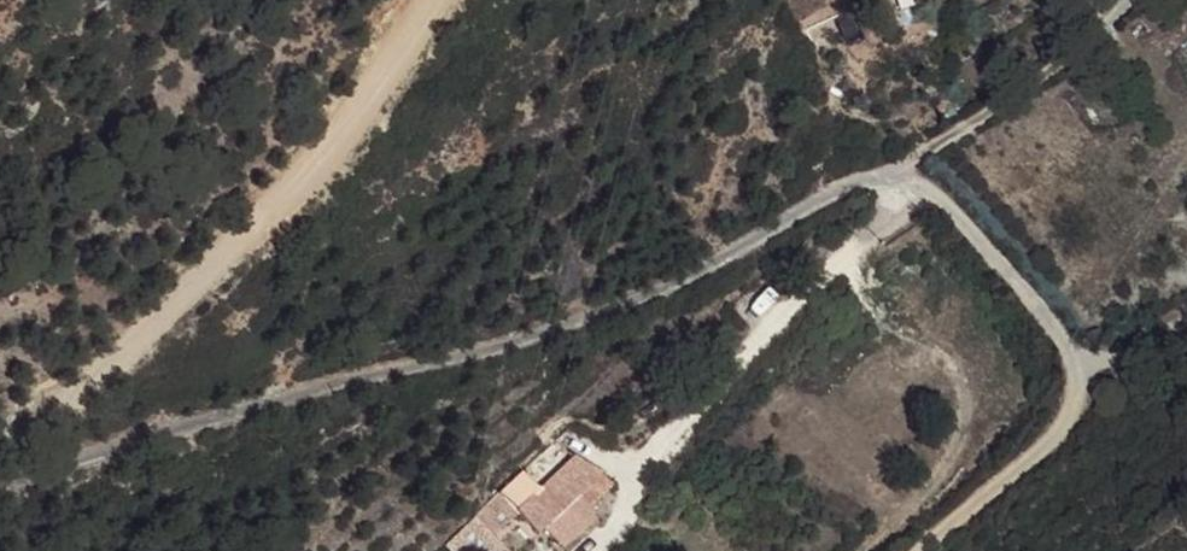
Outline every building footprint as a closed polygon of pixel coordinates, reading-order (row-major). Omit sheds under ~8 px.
[(547,513),(567,493),(589,470),(564,446),(515,497),(539,521),(547,513)] [(587,512),(567,493),(547,513),(567,533),(587,512)] [(505,523),(478,550),(534,550),(505,523)]
